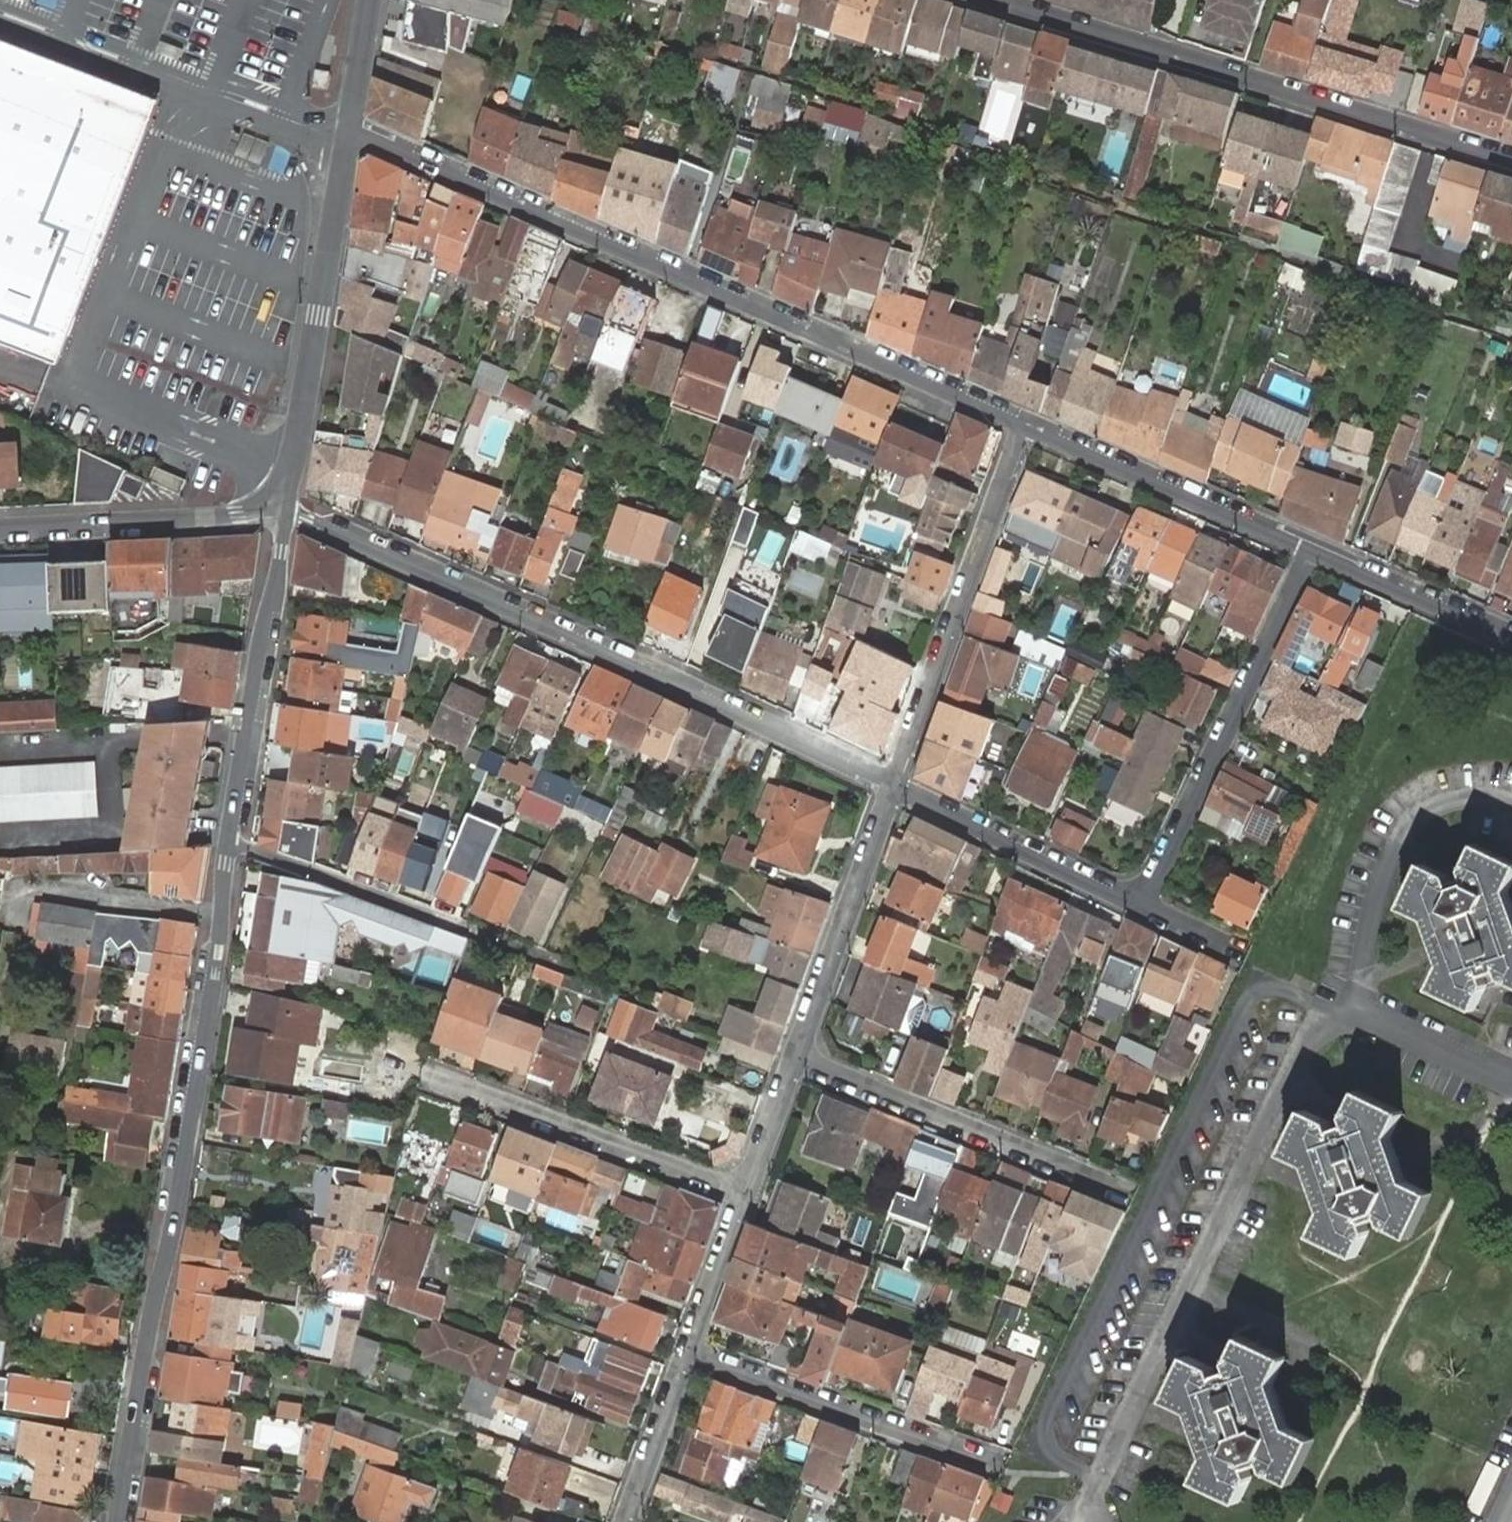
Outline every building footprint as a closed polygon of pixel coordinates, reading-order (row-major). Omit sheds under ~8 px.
[(518,0),(391,0),(391,1),(409,5),(402,41),(451,54),(451,16),(509,31),(518,0)] [(806,17),(841,28),(849,0),(811,0),(806,17)] [(841,28),(875,38),(886,0),(849,0),(841,28)] [(875,38),(910,48),(913,36),(922,3),(913,0),(886,0),(875,38)] [(940,0),(923,0),(922,3),(913,36),(963,51),(973,10),(940,0)] [(1153,30),(1159,0),(1056,0),(1153,30)] [(1266,0),(1215,0),(1207,21),(1255,36),(1266,0)] [(1262,64),(1305,79),(1328,10),(1331,0),(1313,0),(1303,32),(1276,22),(1262,64)] [(1305,79),(1368,99),(1371,88),(1391,94),(1405,53),(1381,45),(1380,50),(1348,40),(1361,0),(1331,0),(1328,10),(1305,79)] [(1454,124),(1469,76),(1489,4),(1474,0),(1462,0),(1453,30),(1470,35),(1462,62),(1451,59),(1446,77),(1432,73),(1420,113),(1454,124)] [(554,22),(577,30),(582,17),(559,8),(554,22)] [(685,15),(669,10),(664,26),(680,31),(685,15)] [(1010,22),(973,10),(963,51),(962,56),(969,59),(973,42),(978,43),(978,45),(992,50),(992,53),(999,55),(1000,50),(1003,50),(1010,22)] [(780,12),(762,70),(789,77),(803,28),(805,21),(780,12)] [(1043,32),(1010,22),(1003,50),(1000,59),(1007,61),(1026,67),(1023,77),(1031,80),(1032,73),(1043,32)] [(875,38),(841,28),(838,38),(872,48),(875,38)] [(1073,41),(1043,32),(1032,73),(1046,77),(1043,84),(1059,89),(1073,41)] [(55,355),(61,357),(160,97),(0,36),(0,334),(55,355)] [(910,48),(875,38),(872,48),(907,58),(910,48)] [(1160,70),(1073,41),(1059,89),(1146,117),(1160,70)] [(719,43),(716,52),(726,56),(729,47),(719,43)] [(373,117),(427,141),(442,81),(382,59),(373,117)] [(711,61),(701,97),(728,105),(739,69),(711,61)] [(1046,77),(1032,73),(1031,80),(1043,84),(1046,77)] [(1237,94),(1171,73),(1161,116),(1225,136),(1237,94)] [(1454,124),(1500,139),(1511,101),(1511,90),(1469,76),(1454,124)] [(1020,98),(1051,104),(1053,93),(993,80),(981,134),(1011,140),(1020,98)] [(906,109),(911,90),(882,82),(878,97),(902,104),(902,107),(906,109)] [(902,107),(901,109),(900,112),(922,119),(928,94),(911,90),(906,109),(902,107)] [(788,124),(794,106),(796,100),(770,92),(763,117),(788,124)] [(1511,142),(1511,101),(1500,139),(1511,142)] [(788,124),(788,126),(808,132),(814,114),(794,106),(788,124)] [(521,134),(525,122),(487,107),(484,119),(521,134)] [(1238,222),(1248,225),(1252,212),(1262,175),(1276,126),(1240,115),(1226,163),(1255,173),(1251,186),(1248,185),(1238,222)] [(914,144),(918,131),(875,116),(864,151),(889,160),(898,132),(904,134),(903,140),(914,144)] [(1397,141),(1320,117),(1314,137),(1309,156),(1385,181),(1397,141)] [(472,160),(510,177),(521,134),(484,119),(472,160)] [(561,150),(566,137),(525,122),(521,134),(561,150)] [(1309,156),(1314,137),(1276,126),(1262,175),(1300,186),(1309,156)] [(510,177),(556,197),(575,130),(568,128),(566,137),(561,150),(521,134),(510,177)] [(603,217),(617,166),(587,154),(593,133),(575,130),(556,197),(603,217)] [(259,163),(268,142),(243,131),(234,153),(259,163)] [(1423,149),(1397,141),(1385,181),(1358,269),(1452,299),(1459,278),(1420,266),(1421,260),(1393,251),(1423,149)] [(603,217),(660,242),(680,165),(623,146),(617,166),(603,217)] [(1492,171),(1440,154),(1431,181),(1443,185),(1434,212),(1462,220),(1457,237),(1470,241),(1478,216),(1492,171)] [(401,180),(403,169),(374,156),(363,162),(362,176),(401,180)] [(660,242),(690,256),(715,174),(682,159),(680,165),(660,242)] [(1492,171),(1478,216),(1496,222),(1494,228),(1502,231),(1500,236),(1511,239),(1511,177),(1492,171)] [(362,176),(359,194),(397,199),(400,185),(401,180),(362,176)] [(439,255),(458,192),(440,185),(419,246),(439,255)] [(486,205),(458,192),(439,255),(435,266),(434,269),(441,272),(444,264),(464,273),(481,220),(486,205)] [(359,194),(357,204),(394,210),(397,199),(359,194)] [(401,222),(412,224),(413,217),(416,197),(407,195),(401,222)] [(738,277),(757,285),(769,245),(788,254),(795,232),(801,213),(763,199),(758,216),(755,226),(738,277)] [(755,226),(758,216),(720,201),(716,212),(755,226)] [(425,301),(434,269),(435,266),(386,251),(394,210),(357,204),(346,276),(377,286),(425,301)] [(701,261),(738,277),(755,226),(716,212),(701,261)] [(1248,225),(1282,236),(1287,223),(1252,212),(1248,225)] [(500,228),(481,220),(464,273),(463,276),(476,281),(482,284),(483,280),(511,290),(533,226),(515,218),(497,267),(489,264),(500,228)] [(395,245),(412,250),(416,232),(410,231),(412,224),(401,222),(395,245)] [(1316,258),(1324,238),(1287,223),(1282,236),(1280,243),(1316,258)] [(853,286),(882,295),(896,246),(840,228),(836,243),(823,286),(850,295),(853,286)] [(776,293),(815,310),(823,286),(836,243),(795,232),(788,254),(776,293)] [(869,334),(918,355),(933,302),(904,293),(914,253),(896,246),(882,295),(869,334)] [(562,340),(592,270),(574,262),(551,314),(563,319),(556,337),(562,340)] [(1276,282),(1301,292),(1309,272),(1284,262),(1276,282)] [(625,284),(592,270),(562,340),(556,352),(573,360),(587,324),(606,332),(625,284)] [(355,332),(405,353),(411,337),(390,328),(400,304),(373,295),(377,286),(346,276),(339,325),(355,332)] [(969,378),(1025,402),(1032,379),(1061,287),(1031,276),(1012,339),(1021,343),(1019,350),(982,337),(969,378)] [(482,284),(476,281),(474,286),(507,300),(509,293),(511,290),(483,280),(482,284)] [(918,355),(969,378),(982,337),(985,323),(950,313),(955,298),(936,294),(933,302),(918,355)] [(1045,411),(1100,435),(1116,386),(1081,366),(1095,327),(1090,325),(1087,333),(1076,328),(1070,344),(1064,359),(1055,386),(1045,411)] [(617,330),(618,349),(633,348),(631,329),(617,330)] [(405,353),(355,332),(342,406),(371,412),(386,416),(393,394),(380,390),(387,367),(399,372),(405,353)] [(803,344),(784,337),(779,350),(763,344),(742,397),(777,411),(778,406),(791,375),(803,344)] [(644,352),(641,351),(638,351),(634,364),(638,367),(634,381),(674,394),(687,353),(648,340),(644,352)] [(416,343),(410,357),(456,376),(461,363),(416,343)] [(743,360),(696,344),(678,395),(725,411),(743,360)] [(443,372),(425,364),(419,376),(438,384),(443,372)] [(512,375),(484,365),(477,385),(483,388),(503,397),(512,375)] [(847,399),(791,375),(778,406),(835,430),(837,425),(847,399)] [(854,378),(853,380),(847,399),(837,425),(879,445),(899,396),(854,378)] [(1025,402),(1045,411),(1055,386),(1032,379),(1025,402)] [(1161,462),(1183,398),(1151,388),(1148,395),(1116,386),(1100,435),(1161,462)] [(1195,393),(1185,390),(1183,398),(1161,462),(1207,483),(1221,442),(1184,427),(1195,393)] [(725,411),(678,395),(674,406),(721,422),(725,411)] [(475,397),(469,420),(481,423),(487,400),(475,397)] [(835,430),(778,406),(777,411),(833,437),(835,430)] [(352,447),(353,436),(348,435),(340,492),(363,496),(374,461),(376,450),(386,416),(371,412),(366,438),(365,449),(352,447)] [(960,413),(955,427),(949,444),(936,476),(981,492),(985,480),(977,477),(995,429),(960,413)] [(567,426),(544,415),(538,431),(574,447),(580,431),(567,426)] [(1404,415),(1386,461),(1401,467),(1418,421),(1404,415)] [(1238,420),(1230,417),(1227,426),(1234,429),(1238,420)] [(1345,421),(1337,441),(1367,452),(1374,433),(1362,428),(1364,423),(1351,418),(1349,423),(1345,421)] [(949,444),(893,421),(877,460),(934,484),(935,481),(936,476),(949,444)] [(754,439),(719,425),(707,459),(742,473),(754,439)] [(1331,435),(1310,427),(1305,444),(1326,451),(1331,435)] [(311,487),(340,492),(348,435),(347,435),(344,447),(328,443),(330,431),(321,430),(311,487)] [(1225,431),(1221,442),(1256,456),(1259,445),(1225,431)] [(365,449),(366,438),(353,436),(352,447),(365,449)] [(1256,456),(1221,442),(1207,483),(1282,515),(1299,461),(1259,445),(1256,456)] [(452,467),(456,456),(419,443),(414,454),(452,467)] [(19,486),(16,445),(0,445),(0,486),(19,486)] [(374,461),(408,472),(410,466),(411,462),(376,450),(374,461)] [(76,504),(111,503),(125,472),(87,453),(76,504)] [(452,467),(414,454),(413,456),(411,462),(410,466),(408,472),(405,482),(397,507),(397,508),(431,519),(450,471),(452,467)] [(397,507),(405,482),(408,472),(374,461),(363,496),(397,507)] [(1299,461),(1282,515),(1344,542),(1367,479),(1346,471),(1341,483),(1306,470),(1308,465),(1299,461)] [(147,483),(176,497),(182,480),(154,468),(147,483)] [(566,468),(552,507),(567,513),(582,475),(566,468)] [(450,471),(431,519),(426,529),(461,543),(483,485),(450,471)] [(1011,513),(1005,532),(1013,536),(1021,514),(1056,529),(1073,491),(1030,472),(1011,513)] [(139,500),(146,482),(126,473),(119,491),(139,500)] [(714,493),(719,480),(702,473),(697,486),(714,493)] [(1372,533),(1398,543),(1418,492),(1421,484),(1394,474),(1372,533)] [(1457,480),(1451,497),(1460,500),(1466,484),(1457,480)] [(935,481),(934,484),(922,515),(938,521),(945,502),(948,504),(954,488),(935,481)] [(491,554),(502,527),(498,525),(496,531),(489,528),(503,492),(483,485),(482,489),(461,543),(491,554)] [(979,497),(954,488),(948,504),(945,502),(938,521),(922,515),(912,542),(941,553),(945,544),(949,547),(963,509),(974,513),(979,497)] [(1482,505),(1487,493),(1479,490),(1470,513),(1448,504),(1428,556),(1458,568),(1482,505)] [(1073,491),(1056,529),(1062,532),(1053,555),(1083,567),(1093,544),(1105,549),(1102,557),(1109,561),(1130,516),(1073,491)] [(1428,556),(1448,504),(1418,492),(1398,543),(1428,556)] [(760,512),(744,505),(733,537),(748,543),(760,512)] [(1458,568),(1483,579),(1493,553),(1492,552),(1507,516),(1482,505),(1458,568)] [(673,544),(676,545),(684,523),(676,521),(668,543),(660,539),(665,525),(670,527),(671,522),(622,506),(609,546),(667,564),(673,544)] [(545,525),(564,532),(567,513),(552,507),(545,525)] [(699,511),(689,507),(684,523),(694,525),(699,511)] [(1149,568),(1171,521),(1141,508),(1114,561),(1127,566),(1129,560),(1149,568)] [(822,521),(818,533),(841,542),(845,530),(822,521)] [(1201,534),(1171,521),(1149,568),(1153,570),(1179,582),(1201,534)] [(539,541),(526,575),(546,583),(564,532),(545,525),(539,541)] [(489,561),(526,575),(539,541),(502,527),(491,554),(489,561)] [(595,538),(576,528),(569,547),(574,549),(564,573),(577,578),(595,538)] [(770,566),(784,536),(770,530),(756,559),(770,566)] [(1229,547),(1201,534),(1179,582),(1171,599),(1200,613),(1208,595),(1210,590),(1229,547)] [(262,535),(175,539),(173,573),(208,570),(208,578),(236,577),(236,579),(255,578),(262,535)] [(302,537),(294,583),(343,601),(348,555),(307,535),(302,537)] [(175,539),(112,543),(112,545),(112,564),(112,581),(113,613),(114,631),(136,629),(159,617),(160,595),(160,588),(171,588),(173,573),(175,539)] [(818,539),(813,553),(838,563),(842,549),(818,539)] [(1093,544),(1083,567),(1102,575),(1109,561),(1102,557),(1105,549),(1093,544)] [(663,572),(667,564),(609,546),(607,554),(663,572)] [(1256,558),(1229,547),(1210,590),(1236,602),(1256,558)] [(998,549),(976,610),(1000,619),(1006,603),(996,599),(1013,556),(998,549)] [(954,565),(910,550),(908,554),(921,558),(918,564),(916,563),(910,580),(911,580),(943,596),(954,565)] [(1483,579),(1496,584),(1507,558),(1493,553),(1483,579)] [(921,558),(908,554),(904,566),(901,575),(910,580),(916,563),(918,564),(921,558)] [(1283,571),(1256,558),(1236,602),(1229,617),(1235,619),(1240,610),(1255,617),(1251,625),(1257,628),(1283,571)] [(1498,592),(1511,598),(1511,559),(1498,592)] [(831,612),(828,611),(826,618),(837,622),(839,617),(845,619),(844,623),(866,631),(886,574),(849,561),(831,612)] [(53,625),(53,614),(52,599),(51,563),(0,564),(0,627),(53,625)] [(112,564),(51,568),(52,599),(53,614),(113,613),(112,581),(112,564)] [(372,570),(364,590),(396,602),(403,582),(372,570)] [(665,574),(647,623),(686,641),(704,591),(665,574)] [(937,611),(943,596),(911,580),(907,594),(937,611)] [(431,592),(412,584),(401,623),(406,624),(422,627),(431,592)] [(1309,588),(1275,660),(1290,667),(1308,630),(1333,641),(1349,607),(1309,588)] [(483,616),(431,592),(422,627),(420,636),(419,640),(427,643),(430,635),(462,649),(459,656),(464,659),(468,650),(483,616)] [(1066,639),(1075,608),(1059,604),(1050,634),(1066,639)] [(1360,608),(1339,653),(1347,657),(1353,646),(1359,649),(1376,615),(1360,608)] [(1000,619),(976,610),(967,635),(1000,648),(1009,623),(1000,619)] [(1240,610),(1235,619),(1251,625),(1255,617),(1240,610)] [(758,637),(760,631),(727,614),(724,620),(758,637)] [(1175,637),(1181,619),(1166,615),(1161,633),(1175,637)] [(303,616),(296,660),(342,668),(349,624),(303,616)] [(500,623),(483,616),(468,650),(484,656),(500,623)] [(708,652),(746,671),(758,637),(724,620),(708,652)] [(422,627),(406,624),(402,655),(349,646),(352,624),(349,624),(342,668),(409,680),(419,640),(422,627)] [(208,629),(206,638),(236,642),(238,633),(208,629)] [(889,707),(904,675),(875,662),(881,650),(842,630),(837,643),(844,646),(829,679),(850,689),(889,707)] [(1125,634),(1121,642),(1134,648),(1145,653),(1149,644),(1125,634)] [(967,635),(948,687),(983,699),(991,677),(1001,681),(1008,663),(1012,652),(1000,648),(967,635)] [(760,640),(745,682),(783,697),(799,653),(760,640)] [(189,670),(189,671),(238,679),(243,650),(193,643),(189,670)] [(1124,670),(1070,643),(1065,653),(1119,680),(1124,670)] [(519,728),(551,663),(518,648),(501,684),(517,691),(503,721),(519,728)] [(1145,653),(1134,648),(1128,661),(1152,673),(1153,670),(1169,678),(1164,690),(1166,692),(1158,711),(1174,719),(1176,713),(1202,725),(1217,690),(1189,678),(1190,674),(1175,666),(1145,653)] [(1203,674),(1229,686),(1244,655),(1232,649),(1224,667),(1210,661),(1208,664),(1203,674)] [(904,675),(910,664),(881,650),(875,662),(904,675)] [(122,665),(140,668),(142,657),(125,654),(124,658),(122,665)] [(1188,668),(1203,674),(1208,664),(1193,657),(1188,668)] [(291,685),(346,694),(347,687),(341,686),(344,668),(342,668),(296,660),(291,685)] [(1353,696),(1335,688),(1319,680),(1290,667),(1275,660),(1267,677),(1273,680),(1268,691),(1281,697),(1267,727),(1324,753),(1341,716),(1358,724),(1367,703),(1353,696)] [(1330,660),(1319,680),(1335,688),(1345,668),(1330,660)] [(1079,664),(1073,677),(1088,684),(1093,672),(1079,664)] [(552,665),(535,701),(565,715),(582,679),(552,665)] [(634,684),(597,668),(573,720),(604,735),(602,739),(607,741),(609,737),(634,684)] [(202,703),(234,708),(238,679),(189,671),(182,710),(168,708),(166,722),(199,720),(202,703)] [(1367,703),(1378,679),(1364,672),(1353,696),(1367,703)] [(396,695),(405,697),(409,680),(400,678),(396,695)] [(1062,686),(1052,681),(1043,699),(1031,725),(1041,730),(1062,686)] [(634,684),(609,737),(641,753),(655,725),(667,699),(634,684)] [(345,698),(346,694),(291,685),(288,705),(337,714),(339,698),(345,698)] [(487,703),(453,686),(437,723),(452,729),(448,738),(446,742),(465,750),(487,703)] [(889,707),(850,689),(831,731),(883,754),(902,713),(889,707)] [(1102,721),(1118,726),(1124,703),(1108,698),(1102,721)] [(691,710),(667,699),(655,725),(645,747),(670,758),(691,710)] [(993,720),(940,701),(926,739),(976,757),(979,758),(993,720)] [(58,703),(51,703),(51,712),(18,714),(17,705),(3,705),(4,719),(0,719),(0,723),(1,733),(59,729),(58,703)] [(51,712),(51,703),(17,705),(18,714),(51,712)] [(288,705),(282,746),(298,748),(323,752),(327,722),(340,723),(341,714),(337,714),(288,705)] [(390,722),(399,724),(400,718),(402,709),(393,708),(390,722)] [(714,722),(691,710),(670,758),(693,770),(701,753),(714,722)] [(1148,814),(1187,730),(1147,712),(1135,739),(1126,758),(1109,796),(1148,814)] [(433,732),(400,718),(396,733),(426,746),(430,736),(433,732)] [(166,722),(153,723),(151,734),(150,736),(214,732),(214,730),(216,719),(199,720),(166,722)] [(1135,739),(1099,723),(1096,721),(1087,741),(1126,758),(1135,739)] [(730,729),(714,722),(701,753),(717,759),(730,729)] [(452,729),(437,723),(433,731),(448,738),(452,729)] [(141,788),(205,784),(214,732),(150,736),(141,788)] [(1035,733),(1008,789),(1050,810),(1077,753),(1035,733)] [(438,739),(430,736),(426,746),(433,749),(438,739)] [(962,797),(976,757),(926,739),(912,779),(962,797)] [(349,792),(354,758),(323,752),(298,748),(293,783),(349,792)] [(482,758),(465,750),(461,760),(478,767),(482,758)] [(1298,793),(1231,759),(1201,819),(1246,841),(1251,832),(1273,843),(1298,793)] [(526,773),(503,762),(496,775),(520,786),(526,773)] [(99,817),(97,763),(0,767),(0,821),(99,817)] [(586,785),(544,767),(533,791),(566,806),(577,808),(583,795),(586,785)] [(202,800),(205,784),(141,788),(137,804),(202,800)] [(269,818),(305,823),(309,790),(274,785),(269,818)] [(566,806),(533,791),(527,788),(520,802),(560,820),(566,806)] [(652,801),(625,789),(620,798),(628,803),(647,812),(652,801)] [(776,789),(755,853),(808,870),(816,848),(808,845),(821,805),(776,789)] [(353,820),(368,822),(375,797),(361,794),(353,820)] [(614,809),(583,795),(577,808),(608,823),(614,809)] [(620,798),(614,809),(608,823),(603,833),(611,837),(628,803),(620,798)] [(197,831),(202,800),(137,804),(131,834),(131,838),(197,835),(197,831)] [(674,812),(652,801),(647,812),(669,822),(674,812)] [(1281,856),(1294,862),(1318,809),(1309,804),(1298,828),(1295,826),(1281,856)] [(1052,839),(1083,852),(1097,822),(1066,809),(1052,839)] [(669,822),(647,812),(643,822),(665,833),(669,822)] [(426,813),(421,831),(441,837),(447,820),(426,813)] [(503,828),(470,814),(446,871),(478,885),(503,828)] [(263,845),(301,859),(318,865),(327,827),(305,823),(269,818),(266,832),(264,831),(263,845)] [(969,843),(916,818),(905,844),(910,846),(905,857),(936,872),(942,861),(957,869),(969,843)] [(364,833),(353,867),(425,893),(437,858),(420,853),(424,842),(368,822),(364,833)] [(731,833),(719,861),(742,871),(754,843),(731,833)] [(194,848),(197,835),(131,838),(128,853),(149,851),(194,848)] [(583,869),(591,840),(576,836),(568,865),(583,869)] [(622,836),(603,879),(650,899),(647,905),(664,912),(672,894),(655,886),(654,889),(642,883),(657,853),(622,836)] [(692,855),(662,841),(657,853),(642,883),(654,889),(655,886),(672,894),(676,895),(686,871),(692,855)] [(420,853),(437,858),(440,848),(424,842),(420,853)] [(1509,889),(1511,883),(1511,860),(1476,844),(1464,870),(1467,878),(1451,884),(1447,875),(1421,863),(1400,907),(1424,918),(1441,965),(1430,989),(1474,1011),(1486,986),(1483,977),(1490,974),(1499,971),(1502,979),(1511,984),(1511,898),(1509,889)] [(205,885),(212,847),(194,848),(149,851),(147,872),(148,872),(145,893),(157,894),(159,880),(205,885)] [(128,853),(64,856),(64,874),(147,872),(149,851),(128,853)] [(1273,875),(1285,881),(1294,862),(1281,856),(1273,875)] [(474,912),(509,927),(510,925),(526,890),(522,888),(527,876),(496,863),(491,875),(489,875),(474,912)] [(902,863),(899,870),(955,893),(960,895),(962,888),(902,863)] [(897,894),(889,916),(918,928),(927,906),(946,914),(955,893),(899,870),(891,891),(897,894)] [(526,890),(510,925),(540,939),(564,888),(534,873),(526,890)] [(316,911),(322,885),(266,874),(261,898),(316,911)] [(1242,935),(1256,942),(1265,923),(1256,919),(1264,898),(1258,895),(1260,890),(1230,875),(1215,910),(1246,927),(1242,935)] [(458,882),(444,877),(436,898),(450,902),(458,882)] [(1011,880),(1000,911),(998,915),(1050,936),(1066,902),(1011,880)] [(250,913),(244,948),(253,950),(308,961),(332,966),(341,925),(354,919),(361,933),(396,946),(406,942),(411,953),(427,945),(464,959),(471,941),(322,885),(316,911),(261,898),(249,894),(246,913),(250,913)] [(813,953),(830,905),(788,891),(774,931),(761,927),(758,936),(813,953)] [(38,903),(32,938),(41,940),(38,953),(48,955),(50,941),(79,946),(75,972),(78,973),(88,974),(89,970),(93,945),(98,915),(38,903)] [(1069,906),(1036,992),(1025,1021),(1051,1034),(1070,1002),(1054,995),(1073,946),(1092,954),(1090,960),(1108,967),(1112,962),(1124,930),(1069,906)] [(106,947),(110,917),(98,915),(93,945),(106,947)] [(889,916),(870,965),(899,976),(918,928),(889,916)] [(1160,932),(1128,919),(1124,930),(1112,962),(1098,998),(1130,1010),(1160,932)] [(803,981),(813,953),(758,936),(713,920),(703,947),(750,963),(753,956),(767,961),(765,968),(777,972),(803,981)] [(189,983),(199,927),(163,922),(154,978),(189,983)] [(973,947),(985,951),(988,943),(985,942),(987,936),(978,933),(973,947)] [(1164,936),(1142,989),(1151,993),(1153,986),(1156,977),(1186,988),(1200,953),(1164,936)] [(988,943),(985,951),(993,954),(997,942),(990,938),(988,943)] [(308,961),(253,950),(247,987),(284,994),(286,982),(304,985),(308,961)] [(1211,1010),(1230,969),(1200,953),(1186,988),(1183,997),(1178,1009),(1189,1015),(1195,1002),(1211,1010)] [(753,956),(750,963),(765,968),(767,961),(753,956)] [(979,968),(998,976),(1003,965),(983,958),(979,968)] [(903,1031),(922,985),(899,976),(870,965),(852,1010),(869,1017),(892,1026),(903,1031)] [(568,977),(539,966),(536,976),(564,988),(568,977)] [(348,969),(336,967),(333,980),(362,986),(365,972),(348,969)] [(979,968),(975,980),(994,987),(998,976),(979,968)] [(803,981),(777,972),(764,1016),(736,1007),(726,1038),(735,1041),(776,1057),(803,981)] [(67,1033),(78,1035),(78,1031),(88,974),(78,973),(67,1033)] [(180,1042),(189,983),(154,978),(141,977),(136,1008),(148,1010),(143,1038),(180,1042)] [(1156,977),(1153,986),(1183,997),(1186,988),(1156,977)] [(488,1047),(500,1016),(506,997),(457,981),(451,998),(437,1041),(469,1051),(471,1042),(488,1047)] [(1004,1077),(1015,1047),(1025,1021),(1036,992),(1009,982),(1002,1000),(986,994),(968,1042),(992,1051),(985,1070),(1004,1077)] [(317,1045),(323,1008),(257,992),(251,1032),(240,1030),(233,1071),(293,1082),(301,1042),(317,1045)] [(669,1016),(685,1022),(691,1007),(674,1000),(669,1016)] [(590,1031),(600,1010),(582,1002),(572,1022),(590,1031)] [(611,1036),(655,1054),(663,1035),(653,1031),(659,1016),(624,1003),(611,1036)] [(1189,1015),(1178,1009),(1170,1027),(1182,1032),(1189,1015)] [(485,1057),(532,1076),(547,1033),(500,1016),(488,1047),(485,1057)] [(892,1026),(869,1017),(866,1029),(887,1037),(892,1026)] [(1084,1019),(1080,1032),(1100,1038),(1104,1025),(1084,1019)] [(1110,1078),(1121,1083),(1131,1057),(1118,1051),(1075,1029),(1062,1065),(1045,1107),(1067,1115),(1064,1122),(1060,1132),(1083,1141),(1090,1123),(1085,1122),(1097,1089),(1068,1077),(1073,1064),(1079,1066),(1087,1047),(1117,1061),(1110,1078)] [(16,1031),(10,1065),(62,1075),(68,1040),(16,1031)] [(568,1072),(581,1077),(591,1046),(551,1031),(540,1062),(552,1067),(549,1076),(565,1083),(568,1072)] [(709,1053),(663,1035),(655,1054),(702,1072),(709,1053)] [(1156,1070),(1179,1082),(1195,1049),(1168,1035),(1154,1069),(1156,1070)] [(116,1110),(154,1117),(165,1119),(167,1119),(180,1042),(143,1038),(132,1102),(118,1100),(116,1110)] [(902,1085),(932,1097),(943,1068),(949,1050),(919,1038),(902,1085)] [(770,1073),(776,1057),(735,1041),(729,1057),(770,1073)] [(469,1051),(485,1057),(488,1047),(471,1042),(469,1051)] [(998,1091),(1045,1109),(1045,1107),(1062,1065),(1015,1047),(1004,1077),(998,1091)] [(674,1077),(609,1051),(591,1099),(656,1124),(674,1077)] [(1121,1083),(1102,1135),(1125,1145),(1131,1130),(1141,1134),(1158,1141),(1169,1116),(1152,1109),(1142,1105),(1148,1089),(1156,1070),(1154,1069),(1131,1057),(1121,1083)] [(967,1077),(943,1068),(932,1097),(956,1106),(967,1077)] [(577,1088),(581,1077),(568,1072),(565,1083),(577,1088)] [(231,1087),(223,1130),(279,1140),(287,1097),(231,1087)] [(1157,1094),(1148,1089),(1142,1105),(1152,1109),(1157,1094)] [(1399,1155),(1392,1135),(1404,1111),(1359,1090),(1347,1116),(1350,1125),(1334,1130),(1330,1121),(1304,1109),(1283,1153),(1307,1165),(1324,1211),(1313,1236),(1358,1257),(1369,1232),(1366,1223),(1382,1217),(1385,1225),(1412,1238),(1433,1193),(1408,1182),(1399,1155)] [(311,1098),(301,1096),(299,1108),(309,1110),(311,1098)] [(855,1127),(861,1111),(826,1097),(806,1152),(840,1165),(853,1134),(860,1136),(862,1130),(855,1127)] [(347,1120),(350,1104),(323,1099),(320,1115),(347,1120)] [(428,1103),(411,1151),(432,1158),(449,1110),(428,1103)] [(909,1124),(863,1106),(861,1111),(855,1127),(862,1130),(860,1136),(853,1134),(840,1165),(856,1171),(868,1136),(900,1149),(909,1124)] [(1043,1113),(1064,1122),(1067,1115),(1045,1107),(1045,1109),(1043,1113)] [(120,1150),(118,1162),(145,1166),(154,1117),(116,1110),(110,1110),(108,1121),(111,1121),(124,1124),(120,1150)] [(107,1148),(120,1150),(124,1124),(111,1121),(107,1148)] [(448,1167),(445,1166),(438,1183),(450,1186),(456,1170),(483,1180),(499,1136),(464,1124),(448,1167)] [(896,1161),(909,1166),(908,1164),(918,1138),(922,1130),(909,1124),(900,1149),(896,1161)] [(523,1131),(512,1127),(508,1139),(494,1178),(509,1184),(512,1174),(507,1171),(523,1131)] [(1131,1130),(1125,1145),(1135,1149),(1141,1134),(1131,1130)] [(560,1145),(523,1131),(507,1171),(512,1174),(509,1184),(541,1195),(547,1179),(550,1173),(560,1145)] [(960,1155),(918,1138),(908,1164),(927,1171),(916,1199),(899,1193),(892,1212),(931,1227),(960,1155)] [(598,1160),(560,1145),(550,1173),(585,1186),(588,1188),(598,1160)] [(63,1196),(67,1175),(20,1168),(9,1239),(63,1247),(71,1197),(63,1196)] [(392,1194),(396,1178),(339,1168),(337,1177),(344,1189),(350,1190),(343,1231),(355,1233),(381,1237),(386,1217),(375,1215),(377,1203),(381,1203),(383,1192),(392,1194)] [(585,1186),(550,1173),(547,1179),(575,1190),(569,1205),(577,1208),(585,1186)] [(959,1237),(973,1242),(974,1238),(991,1191),(994,1184),(975,1177),(968,1196),(961,1193),(954,1212),(966,1217),(959,1237)] [(575,1190),(547,1179),(541,1195),(569,1205),(575,1190)] [(1019,1189),(995,1180),(994,1184),(991,1191),(974,1238),(1023,1257),(1035,1223),(1039,1214),(1040,1212),(1042,1206),(1016,1196),(1019,1189)] [(1078,1190),(1053,1180),(1042,1206),(1040,1212),(1039,1214),(1035,1223),(1040,1226),(1021,1266),(1040,1273),(1052,1249),(1059,1227),(1065,1219),(1069,1209),(1078,1190)] [(773,1231),(836,1254),(841,1242),(816,1233),(829,1197),(791,1183),(773,1231)] [(684,1193),(673,1188),(665,1212),(675,1216),(684,1193)] [(1093,1285),(1128,1212),(1078,1190),(1069,1209),(1065,1219),(1059,1227),(1052,1249),(1067,1255),(1060,1271),(1093,1285)] [(708,1245),(722,1207),(684,1193),(675,1216),(665,1212),(658,1209),(653,1225),(663,1228),(708,1245)] [(646,1204),(621,1195),(615,1211),(640,1220),(646,1204)] [(455,1210),(446,1233),(471,1242),(480,1219),(455,1210)] [(222,1215),(221,1238),(239,1238),(239,1216),(222,1215)] [(879,1216),(869,1258),(916,1269),(925,1227),(879,1216)] [(398,1220),(380,1275),(393,1279),(390,1286),(394,1287),(399,1288),(400,1286),(420,1293),(421,1289),(439,1235),(421,1229),(398,1220)] [(632,1260),(649,1266),(694,1282),(708,1245),(663,1228),(646,1223),(632,1260)] [(839,1295),(860,1302),(870,1274),(872,1268),(836,1254),(773,1231),(755,1224),(747,1248),(809,1271),(814,1259),(847,1272),(839,1295)] [(336,1292),(368,1297),(381,1237),(355,1233),(346,1283),(332,1281),(330,1291),(336,1292)] [(188,1246),(185,1266),(229,1274),(233,1254),(188,1246)] [(747,1248),(742,1259),(805,1283),(809,1271),(747,1248)] [(518,1290),(523,1261),(505,1258),(501,1287),(518,1290)] [(734,1283),(796,1306),(799,1298),(805,1283),(742,1259),(734,1283)] [(185,1266),(181,1291),(226,1298),(227,1291),(219,1289),(221,1280),(228,1281),(229,1274),(185,1266)] [(694,1282),(649,1266),(642,1286),(687,1302),(694,1282)] [(611,1274),(605,1289),(621,1294),(626,1280),(611,1274)] [(590,1300),(594,1290),(556,1277),(553,1286),(590,1300)] [(219,1289),(227,1291),(228,1281),(221,1280),(219,1289)] [(72,1309),(68,1335),(111,1343),(113,1332),(118,1333),(124,1301),(118,1300),(120,1290),(76,1283),(74,1297),(66,1296),(64,1307),(72,1309)] [(780,1342),(772,1365),(788,1371),(796,1351),(800,1340),(784,1335),(790,1318),(806,1323),(810,1312),(796,1306),(734,1283),(720,1321),(780,1342)] [(933,1311),(945,1316),(955,1289),(942,1285),(933,1311)] [(1012,1285),(1006,1301),(1017,1306),(1029,1310),(1035,1294),(1012,1285)] [(388,1305),(406,1311),(429,1319),(437,1321),(445,1297),(421,1289),(420,1293),(400,1286),(399,1288),(394,1287),(388,1305)] [(200,1346),(230,1351),(251,1355),(260,1304),(226,1298),(181,1291),(172,1341),(200,1346)] [(334,1304),(365,1309),(368,1297),(336,1292),(334,1304)] [(655,1351),(668,1316),(599,1292),(595,1301),(615,1308),(625,1312),(616,1337),(655,1351)] [(830,1319),(851,1327),(853,1322),(860,1302),(839,1295),(833,1310),(830,1319)] [(810,1312),(830,1319),(833,1310),(799,1298),(796,1306),(810,1312)] [(606,1334),(616,1337),(625,1312),(615,1308),(606,1334)] [(529,1315),(512,1309),(504,1332),(521,1338),(529,1315)] [(425,1330),(415,1359),(482,1382),(493,1347),(428,1324),(429,1319),(406,1311),(401,1322),(425,1330)] [(836,1368),(851,1327),(830,1319),(810,1312),(806,1323),(815,1327),(823,1330),(807,1377),(830,1386),(836,1368)] [(13,1316),(11,1328),(22,1330),(24,1319),(13,1316)] [(337,1369),(348,1371),(357,1338),(360,1325),(345,1322),(337,1369)] [(851,1327),(836,1368),(869,1379),(870,1376),(897,1385),(912,1344),(853,1322),(851,1327)] [(1294,1427),(1278,1381),(1289,1356),(1245,1335),(1232,1361),(1235,1370),(1219,1375),(1216,1366),(1189,1354),(1169,1398),(1193,1410),(1210,1456),(1198,1481),(1243,1502),(1255,1477),(1252,1468),(1267,1462),(1270,1471),(1297,1483),(1318,1439),(1294,1427)] [(985,1356),(937,1339),(909,1415),(926,1422),(937,1390),(968,1401),(975,1381),(985,1356)] [(639,1394),(651,1360),(601,1341),(593,1364),(580,1359),(575,1371),(639,1394)] [(162,1401),(178,1404),(219,1411),(222,1394),(229,1396),(233,1367),(227,1366),(230,1351),(200,1346),(197,1361),(169,1356),(162,1401)] [(542,1381),(545,1373),(549,1362),(534,1356),(527,1376),(542,1381)] [(555,1376),(559,1365),(549,1362),(545,1373),(555,1376)] [(628,1422),(639,1394),(575,1371),(570,1388),(591,1395),(586,1408),(628,1422)] [(870,1376),(869,1379),(867,1384),(894,1394),(897,1385),(870,1376)] [(968,1401),(961,1418),(980,1425),(982,1416),(997,1422),(1008,1393),(975,1381),(968,1401)] [(717,1383),(700,1431),(749,1449),(751,1450),(755,1440),(746,1437),(753,1417),(769,1422),(775,1404),(717,1383)] [(526,1398),(503,1390),(497,1408),(520,1416),(526,1398)] [(15,1401),(13,1414),(53,1420),(54,1407),(15,1401)] [(285,1402),(283,1415),(304,1419),(305,1406),(285,1402)] [(156,1438),(154,1454),(186,1459),(190,1439),(225,1445),(230,1413),(219,1411),(178,1404),(171,1440),(156,1438)] [(582,1438),(589,1420),(548,1405),(535,1441),(576,1455),(578,1449),(582,1438)] [(796,1451),(792,1465),(807,1470),(824,1422),(808,1416),(796,1451)] [(982,1416),(980,1425),(994,1430),(997,1422),(982,1416)] [(760,1454),(771,1423),(769,1422),(753,1417),(746,1437),(755,1440),(751,1450),(760,1454)] [(96,1469),(103,1434),(27,1422),(22,1458),(42,1461),(96,1469)] [(803,1480),(853,1497),(862,1473),(849,1468),(855,1451),(839,1445),(844,1430),(824,1422),(807,1470),(803,1480)] [(306,1482),(325,1485),(334,1447),(337,1435),(337,1431),(324,1429),(316,1427),(315,1436),(306,1482)] [(700,1431),(691,1429),(676,1471),(685,1474),(700,1431)] [(861,1435),(844,1430),(839,1445),(855,1451),(861,1435)] [(700,1431),(685,1474),(719,1486),(731,1455),(745,1460),(749,1449),(700,1431)] [(395,1469),(399,1456),(337,1435),(334,1447),(395,1469)] [(527,1450),(510,1494),(557,1510),(572,1465),(527,1450)] [(791,1450),(786,1463),(792,1465),(796,1451),(791,1450)] [(922,1458),(906,1452),(895,1481),(911,1487),(922,1458)] [(736,1492),(745,1460),(731,1455),(719,1486),(736,1492)] [(922,1458),(911,1487),(904,1506),(930,1516),(948,1467),(922,1458)] [(262,1474),(186,1459),(182,1480),(203,1484),(204,1478),(219,1482),(219,1486),(240,1490),(241,1481),(260,1485),(262,1474)] [(90,1506),(96,1469),(42,1461),(37,1497),(90,1506)] [(351,1515),(373,1521),(402,1521),(408,1502),(429,1510),(436,1490),(368,1466),(351,1515)] [(972,1521),(987,1481),(948,1467),(930,1516),(928,1521),(940,1521),(944,1511),(972,1521)] [(654,1493),(723,1521),(739,1521),(742,1515),(746,1506),(663,1472),(654,1493)] [(144,1508),(213,1521),(214,1514),(201,1511),(205,1488),(150,1478),(144,1508)] [(302,1506),(320,1509),(325,1485),(306,1482),(302,1506)] [(201,1511),(214,1514),(218,1490),(205,1488),(201,1511)] [(44,1505),(12,1500),(9,1517),(35,1521),(36,1521),(38,1513),(43,1511),(44,1505)] [(296,1505),(276,1501),(274,1512),(293,1516),(296,1505)] [(89,1512),(44,1505),(43,1511),(38,1513),(36,1521),(87,1521),(89,1512)] [(789,1521),(746,1506),(742,1515),(751,1518),(750,1521),(789,1521)]
